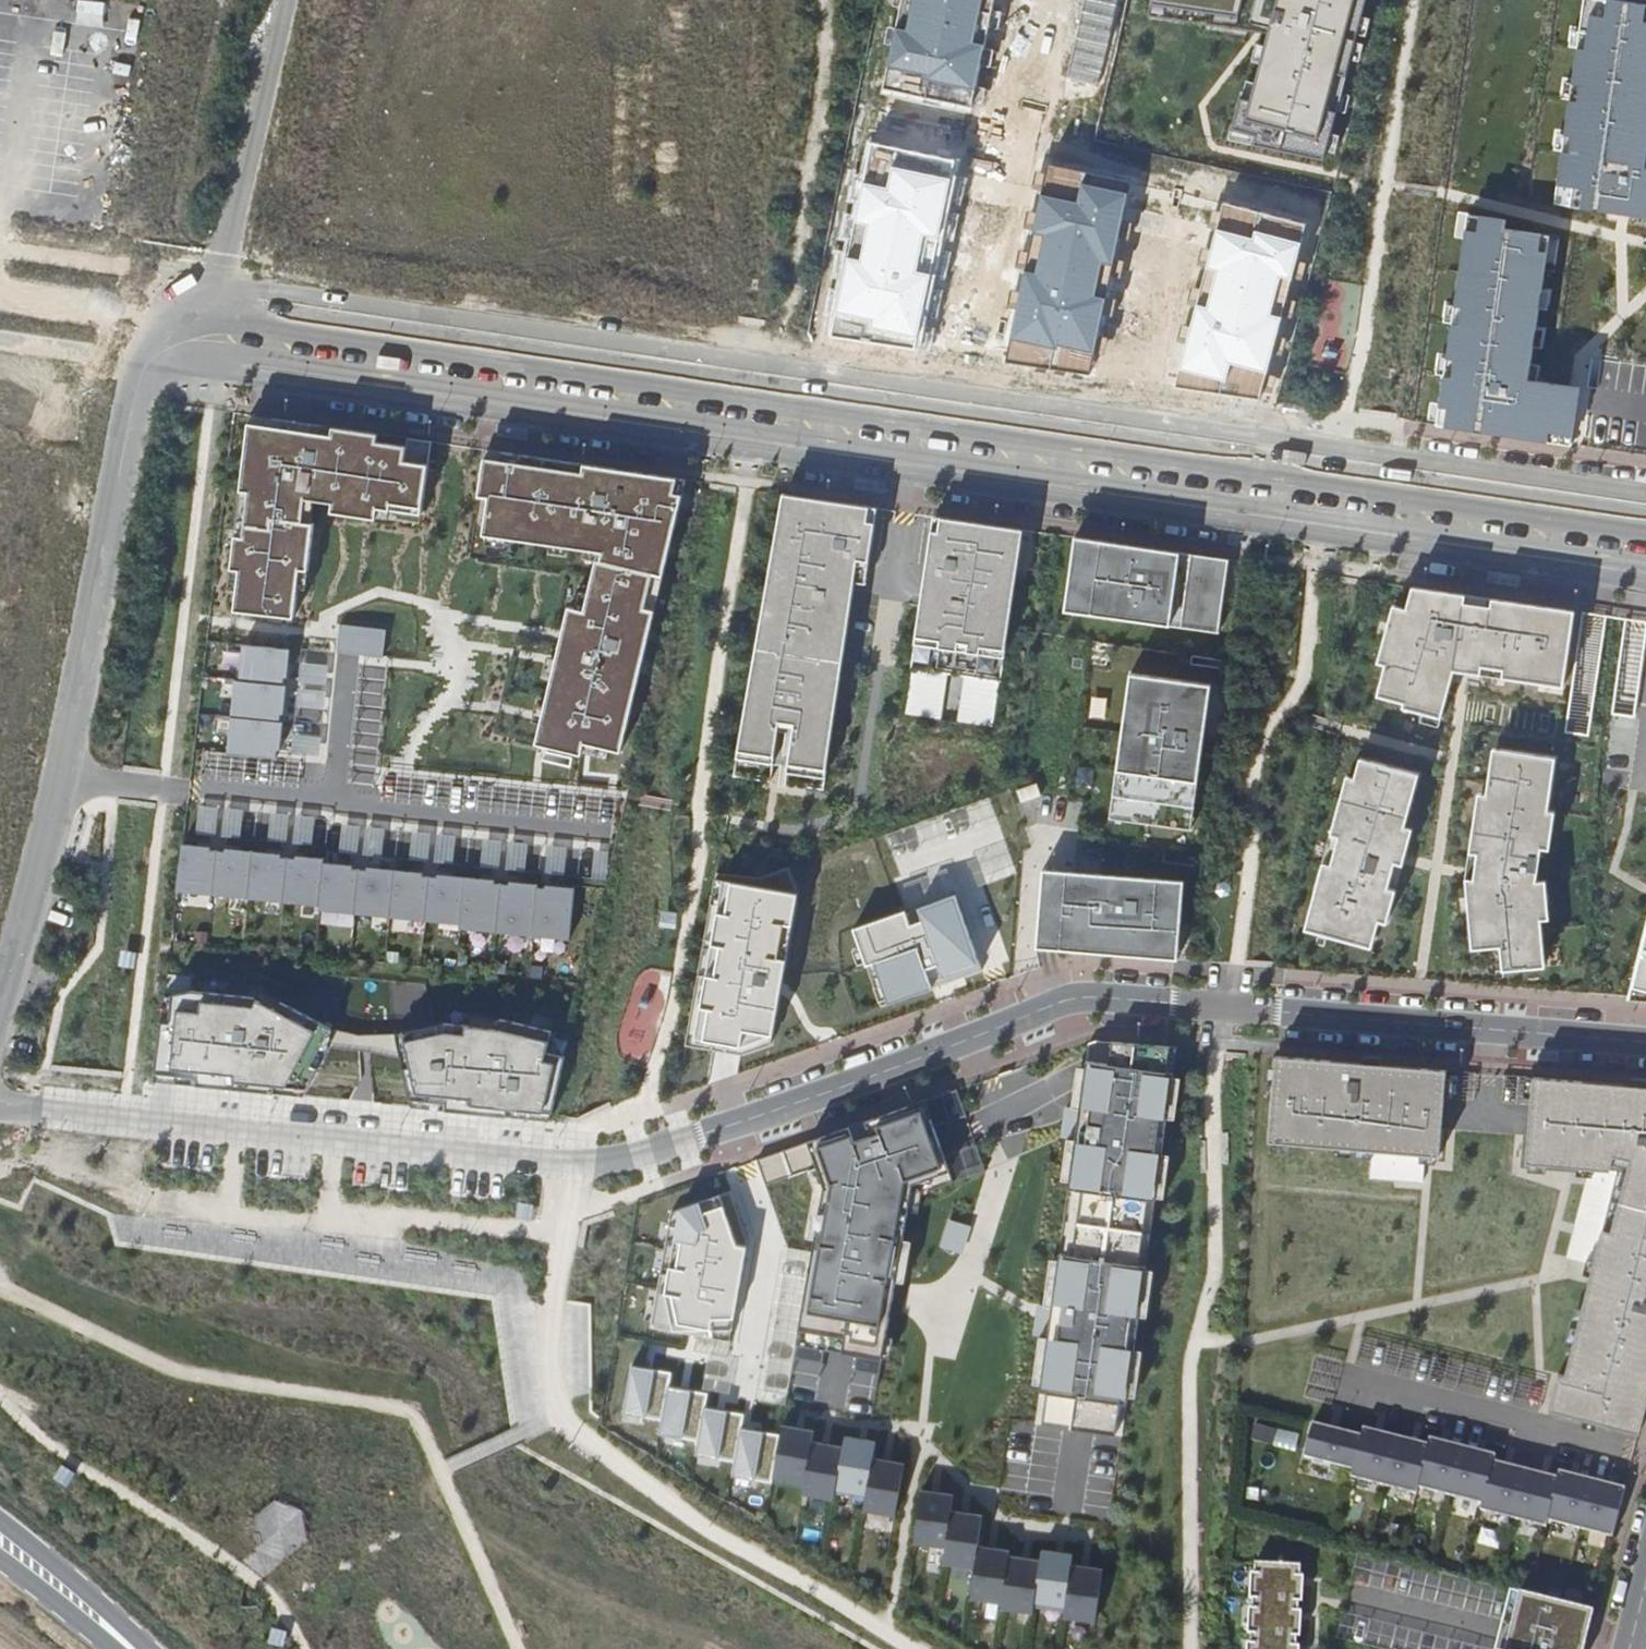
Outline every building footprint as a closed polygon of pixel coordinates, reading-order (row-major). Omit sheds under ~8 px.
[(882,88),(969,107),(993,0),(901,0),(882,88)] [(1147,17),(1267,34),(1264,46),(1260,63),(1255,83),(1250,100),(1240,97),(1231,130),(1255,136),(1253,145),(1324,160),(1326,151),(1331,133),(1351,59),(1355,42),(1357,34),(1362,17),(1366,0),(1151,0),(1147,17)] [(1554,204),(1645,217),(1645,168),(1645,161),(1645,5),(1615,0),(1584,0),(1579,32),(1577,48),(1572,84),(1569,100),(1564,135),(1562,151),(1554,204)] [(1370,19),(1362,17),(1357,34),(1366,36),(1370,19)] [(1577,48),(1579,32),(1571,31),(1569,47),(1577,48)] [(1363,44),(1355,42),(1351,59),(1359,61),(1363,44)] [(1251,61),(1260,63),(1264,46),(1256,44),(1251,61)] [(1240,97),(1250,100),(1255,83),(1244,80),(1240,97)] [(1569,100),(1572,84),(1564,83),(1561,99),(1569,100)] [(1340,136),(1331,133),(1326,151),(1335,153),(1340,136)] [(1562,151),(1564,135),(1556,134),(1554,150),(1562,151)] [(916,349),(957,161),(873,143),(831,336),(916,349)] [(1131,181),(1050,164),(1005,360),(1090,374),(1131,181)] [(1306,225),(1225,204),(1176,387),(1259,399),(1306,225)] [(1444,375),(1436,425),(1571,445),(1580,387),(1536,381),(1528,380),(1530,364),(1532,352),(1535,332),(1539,309),(1541,290),(1549,235),(1504,229),(1506,220),(1468,214),(1454,306),(1451,323),(1446,358),(1444,375)] [(1541,290),(1539,309),(1547,310),(1549,291),(1541,290)] [(1454,306),(1446,305),(1443,322),(1451,323),(1454,306)] [(1535,332),(1532,352),(1540,353),(1543,334),(1535,332)] [(1446,358),(1438,357),(1436,374),(1444,375),(1446,358)] [(1539,365),(1530,364),(1528,380),(1536,381),(1539,365)] [(271,427),(272,418),(250,415),(248,424),(271,427)] [(420,514),(431,442),(407,438),(406,446),(377,442),(378,434),(272,418),(271,427),(248,424),(231,569),(239,570),(237,591),(235,611),(294,617),(298,588),(300,569),(308,570),(313,523),(310,523),(302,521),(305,499),(314,500),(332,503),(331,512),(376,519),(376,517),(377,508),(420,514)] [(499,460),(500,452),(485,450),(484,457),(499,460)] [(621,752),(685,479),(500,452),(499,460),(484,457),(478,496),(488,497),(483,534),(487,535),(506,538),(550,544),(568,547),(584,549),(602,552),(601,560),(596,559),(588,593),(584,610),(576,608),(568,606),(556,658),(552,676),(545,704),(541,722),(536,743),(581,755),(584,743),(621,752)] [(855,570),(866,571),(876,508),(783,494),(733,776),(770,781),(773,763),(787,766),(785,783),(823,789),(853,581),(855,570)] [(765,517),(768,497),(757,495),(753,516),(765,517)] [(310,523),(314,500),(305,499),(302,521),(310,523)] [(419,523),(420,514),(377,508),(376,517),(419,523)] [(999,681),(1021,529),(932,516),(910,668),(945,673),(963,676),(999,681)] [(504,546),(506,538),(487,535),(486,544),(504,546)] [(1074,537),(1072,546),(1084,548),(1085,538),(1074,537)] [(1085,538),(1084,548),(1072,546),(1064,600),(1076,602),(1075,611),(1204,631),(1206,621),(1218,623),(1227,559),(1085,538)] [(567,555),(568,547),(550,544),(548,553),(567,555)] [(601,560),(602,552),(584,549),(583,558),(596,559),(601,560)] [(237,591),(239,570),(231,569),(229,590),(237,591)] [(306,589),(308,570),(300,569),(298,588),(306,589)] [(865,583),(866,571),(855,570),(853,581),(865,583)] [(1399,628),(1386,624),(1375,663),(1383,665),(1377,688),(1385,691),(1404,696),(1402,703),(1400,708),(1420,714),(1439,719),(1453,671),(1562,688),(1571,628),(1563,627),(1565,611),(1491,600),(1490,608),(1463,604),(1464,596),(1410,587),(1405,609),(1399,628)] [(584,610),(588,593),(580,591),(576,608),(584,610)] [(1490,608),(1491,600),(1464,596),(1463,604),(1490,608)] [(1075,611),(1076,602),(1064,600),(1063,610),(1075,611)] [(1405,609),(1391,605),(1386,624),(1399,628),(1405,609)] [(1573,612),(1565,611),(1563,627),(1571,628),(1573,612)] [(1216,633),(1218,623),(1206,621),(1204,631),(1216,633)] [(428,663),(432,635),(386,630),(383,658),(428,663)] [(290,649),(243,644),(239,681),(283,685),(284,677),(287,677),(290,649)] [(552,676),(556,658),(548,656),(543,674),(552,676)] [(939,718),(945,673),(910,668),(903,713),(939,718)] [(1209,685),(1130,673),(1126,702),(1133,703),(1131,721),(1123,720),(1111,806),(1119,808),(1117,819),(1181,829),(1182,817),(1190,818),(1209,685)] [(999,681),(963,676),(957,721),(992,726),(999,681)] [(239,681),(235,680),(231,717),(280,722),(280,714),(284,714),(286,685),(283,685),(239,681)] [(1402,703),(1404,696),(1385,691),(1383,698),(1402,703)] [(541,722),(545,704),(537,702),(532,720),(541,722)] [(1131,721),(1133,703),(1126,702),(1123,720),(1131,721)] [(1439,719),(1420,714),(1418,721),(1437,727),(1439,719)] [(231,717),(228,753),(276,758),(277,750),(280,750),(283,722),(280,722),(231,717)] [(1495,772),(1499,750),(1491,749),(1487,771),(1495,772)] [(1497,947),(1500,971),(1534,968),(1533,952),(1541,951),(1539,921),(1538,904),(1546,904),(1544,882),(1533,882),(1539,849),(1541,833),(1549,834),(1552,812),(1545,811),(1553,758),(1499,750),(1495,772),(1487,771),(1484,795),(1481,811),(1473,810),(1467,853),(1471,854),(1468,879),(1463,879),(1466,922),(1475,921),(1476,940),(1477,949),(1497,947)] [(1417,774),(1358,758),(1352,778),(1346,800),(1338,798),(1328,835),(1336,837),(1328,865),(1320,863),(1310,899),(1318,901),(1313,922),(1310,932),(1351,943),(1353,935),(1371,940),(1376,922),(1384,924),(1393,890),(1385,888),(1392,862),(1400,864),(1405,844),(1398,842),(1402,826),(1417,774)] [(1346,800),(1352,778),(1344,776),(1338,798),(1346,800)] [(1036,784),(1015,791),(1020,803),(1040,796),(1036,784)] [(1476,794),(1473,810),(1481,811),(1484,795),(1476,794)] [(1119,808),(1111,806),(1109,818),(1117,819),(1119,808)] [(1189,830),(1190,818),(1182,817),(1181,829),(1189,830)] [(1405,844),(1410,828),(1402,826),(1398,842),(1405,844)] [(1547,851),(1549,834),(1541,833),(1539,849),(1547,851)] [(1328,835),(1320,863),(1328,865),(1336,837),(1328,835)] [(177,891),(213,895),(218,851),(210,850),(211,847),(182,844),(177,891)] [(218,851),(213,895),(249,899),(254,851),(226,848),(225,852),(218,851)] [(254,851),(249,899),(284,902),(288,858),(281,857),(281,854),(254,851)] [(1463,879),(1468,879),(1471,854),(1467,853),(1463,879)] [(288,858),(284,902),(320,906),(324,862),(325,858),(296,855),(296,859),(288,858)] [(320,906),(319,910),(355,914),(360,869),(352,868),(353,865),(324,862),(320,906)] [(355,914),(391,917),(395,869),(367,867),(367,870),(360,869),(355,914)] [(716,873),(686,1045),(741,1054),(771,1044),(797,892),(788,867),(759,877),(716,873)] [(391,917),(426,921),(430,876),(423,875),(423,872),(395,869),(391,917)] [(1181,881),(1042,870),(1035,948),(1175,960),(1181,881)] [(430,876),(426,921),(461,924),(466,876),(438,874),(438,877),(430,876)] [(461,928),(497,932),(502,883),(495,882),(495,880),(466,876),(461,924),(461,928)] [(497,932),(533,936),(538,888),(538,884),(510,881),(510,884),(502,883),(497,932)] [(538,888),(533,936),(570,939),(575,887),(546,885),(545,888),(538,888)] [(874,962),(888,1002),(982,968),(955,892),(905,911),(905,909),(853,927),(860,947),(865,961),(866,964),(874,962)] [(1313,922),(1318,901),(1310,899),(1304,922),(1313,922)] [(1547,920),(1546,904),(1538,904),(1539,921),(1547,920)] [(1476,940),(1475,921),(1466,922),(1468,941),(1476,940)] [(1369,948),(1371,940),(1353,935),(1351,943),(1369,948)] [(1633,997),(1645,998),(1645,938),(1633,997)] [(852,950),(857,964),(865,961),(860,947),(852,950)] [(1542,967),(1541,951),(1533,952),(1534,968),(1542,967)] [(874,962),(866,964),(880,1005),(888,1002),(874,962)] [(281,1001),(259,990),(255,997),(277,1009),(281,1001)] [(164,996),(154,1081),(303,1096),(329,1047),(366,1051),(401,1058),(412,1107),(550,1121),(565,1056),(547,1052),(552,1031),(501,1018),(498,1028),(470,1025),(444,1023),(396,1033),(360,1034),(331,1027),(281,1001),(277,1009),(255,997),(191,991),(164,996)] [(471,1015),(470,1025),(498,1028),(501,1018),(471,1015)] [(1040,1385),(1035,1423),(1122,1436),(1128,1396),(1134,1349),(1139,1316),(1146,1269),(1156,1197),(1162,1154),(1167,1118),(1173,1077),(1177,1047),(1095,1041),(1089,1043),(1085,1068),(1079,1109),(1071,1108),(1067,1107),(1062,1138),(1067,1139),(1075,1140),(1069,1181),(1058,1260),(1051,1307),(1043,1306),(1039,1305),(1035,1336),(1039,1336),(1047,1337),(1040,1385)] [(1439,1156),(1444,1098),(1446,1069),(1276,1055),(1269,1142),(1373,1150),(1371,1178),(1422,1182),(1424,1155),(1439,1156)] [(1079,1109),(1085,1068),(1077,1066),(1071,1108),(1079,1109)] [(1175,1119),(1180,1078),(1173,1077),(1167,1118),(1175,1119)] [(1645,1406),(1645,1086),(1533,1077),(1526,1163),(1589,1168),(1567,1257),(1593,1263),(1565,1375),(1558,1373),(1549,1409),(1639,1432),(1645,1406)] [(925,1101),(934,1127),(966,1115),(957,1089),(925,1101)] [(925,1101),(757,1159),(766,1184),(807,1170),(815,1167),(824,1190),(815,1239),(797,1345),(824,1349),(853,1354),(881,1359),(882,1357),(886,1336),(895,1281),(903,1239),(908,1211),(910,1198),(921,1194),(953,1182),(944,1155),(934,1127),(925,1101)] [(1069,1181),(1075,1140),(1067,1139),(1061,1180),(1069,1181)] [(976,1144),(944,1155),(953,1182),(985,1171),(976,1144)] [(1169,1155),(1162,1154),(1156,1197),(1163,1198),(1169,1155)] [(815,1239),(824,1190),(815,1167),(807,1170),(813,1188),(804,1237),(815,1239)] [(673,1212),(652,1327),(730,1341),(748,1241),(732,1191),(673,1212)] [(921,1194),(910,1198),(908,1211),(918,1212),(921,1194)] [(960,1254),(969,1226),(950,1220),(941,1247),(960,1254)] [(904,1282),(912,1240),(903,1239),(895,1281),(904,1282)] [(1051,1307),(1058,1260),(1050,1259),(1043,1306),(1051,1307)] [(1146,1317),(1153,1270),(1146,1269),(1139,1316),(1146,1317)] [(889,1358),(893,1337),(886,1336),(882,1357),(889,1358)] [(1040,1385),(1047,1337),(1039,1336),(1032,1383),(1040,1385)] [(1544,1385),(1361,1339),(1354,1365),(1537,1412),(1544,1385)] [(824,1349),(797,1345),(792,1372),(819,1377),(824,1349)] [(1135,1398),(1142,1350),(1134,1349),(1128,1396),(1135,1398)] [(876,1389),(881,1359),(853,1354),(848,1384),(876,1389)] [(1306,1397),(1332,1404),(1343,1363),(1317,1356),(1306,1397)] [(732,1476),(772,1483),(781,1434),(742,1428),(744,1414),(705,1407),(708,1393),(669,1387),(672,1373),(632,1366),(623,1414),(662,1421),(660,1435),(698,1441),(696,1455),(735,1462),(732,1476)] [(1313,1423),(1303,1457),(1353,1470),(1354,1470),(1362,1436),(1361,1435),(1313,1423)] [(813,1442),(815,1431),(782,1425),(773,1478),(805,1484),(803,1495),(835,1500),(836,1490),(867,1495),(865,1511),(896,1516),(905,1464),(874,1458),(877,1442),(846,1437),(844,1447),(813,1442)] [(1384,1486),(1396,1436),(1363,1428),(1361,1435),(1362,1436),(1354,1470),(1353,1470),(1351,1477),(1384,1486)] [(1428,1444),(1396,1436),(1384,1486),(1417,1494),(1418,1488),(1417,1487),(1429,1444),(1428,1444)] [(1463,1446),(1430,1438),(1428,1444),(1429,1444),(1417,1487),(1418,1488),(1450,1496),(1463,1446)] [(1483,1504),(1493,1461),(1494,1461),(1496,1454),(1463,1446),(1450,1496),(1482,1504),(1483,1504)] [(1513,1519),(1526,1469),(1494,1461),(1493,1461),(1483,1504),(1482,1504),(1480,1510),(1513,1519)] [(1513,1519),(1546,1527),(1548,1521),(1547,1520),(1559,1477),(1558,1477),(1526,1469),(1513,1519)] [(1580,1529),(1592,1479),(1559,1471),(1558,1477),(1559,1477),(1547,1520),(1548,1521),(1580,1529)] [(1613,1537),(1625,1487),(1592,1479),(1580,1529),(1613,1537)] [(954,1495),(923,1491),(915,1543),(947,1548),(945,1564),(976,1568),(972,1599),(1003,1603),(1002,1609),(1034,1613),(1035,1603),(1066,1607),(1065,1618),(1096,1622),(1104,1569),(1072,1565),(1074,1554),(1043,1550),(1041,1561),(1010,1556),(1011,1551),(979,1547),(983,1516),(952,1511),(954,1495)] [(1300,1646),(1296,1646),(1297,1637),(1300,1637),(1302,1612),(1298,1611),(1299,1602),(1302,1602),(1304,1577),(1300,1576),(1301,1565),(1255,1563),(1254,1574),(1251,1574),(1249,1599),(1253,1599),(1252,1609),(1249,1608),(1247,1634),(1251,1634),(1250,1643),(1247,1643),(1247,1648),(1300,1648),(1300,1646)] [(1594,1611),(1511,1590),(1496,1648),(1584,1648),(1594,1611)]
